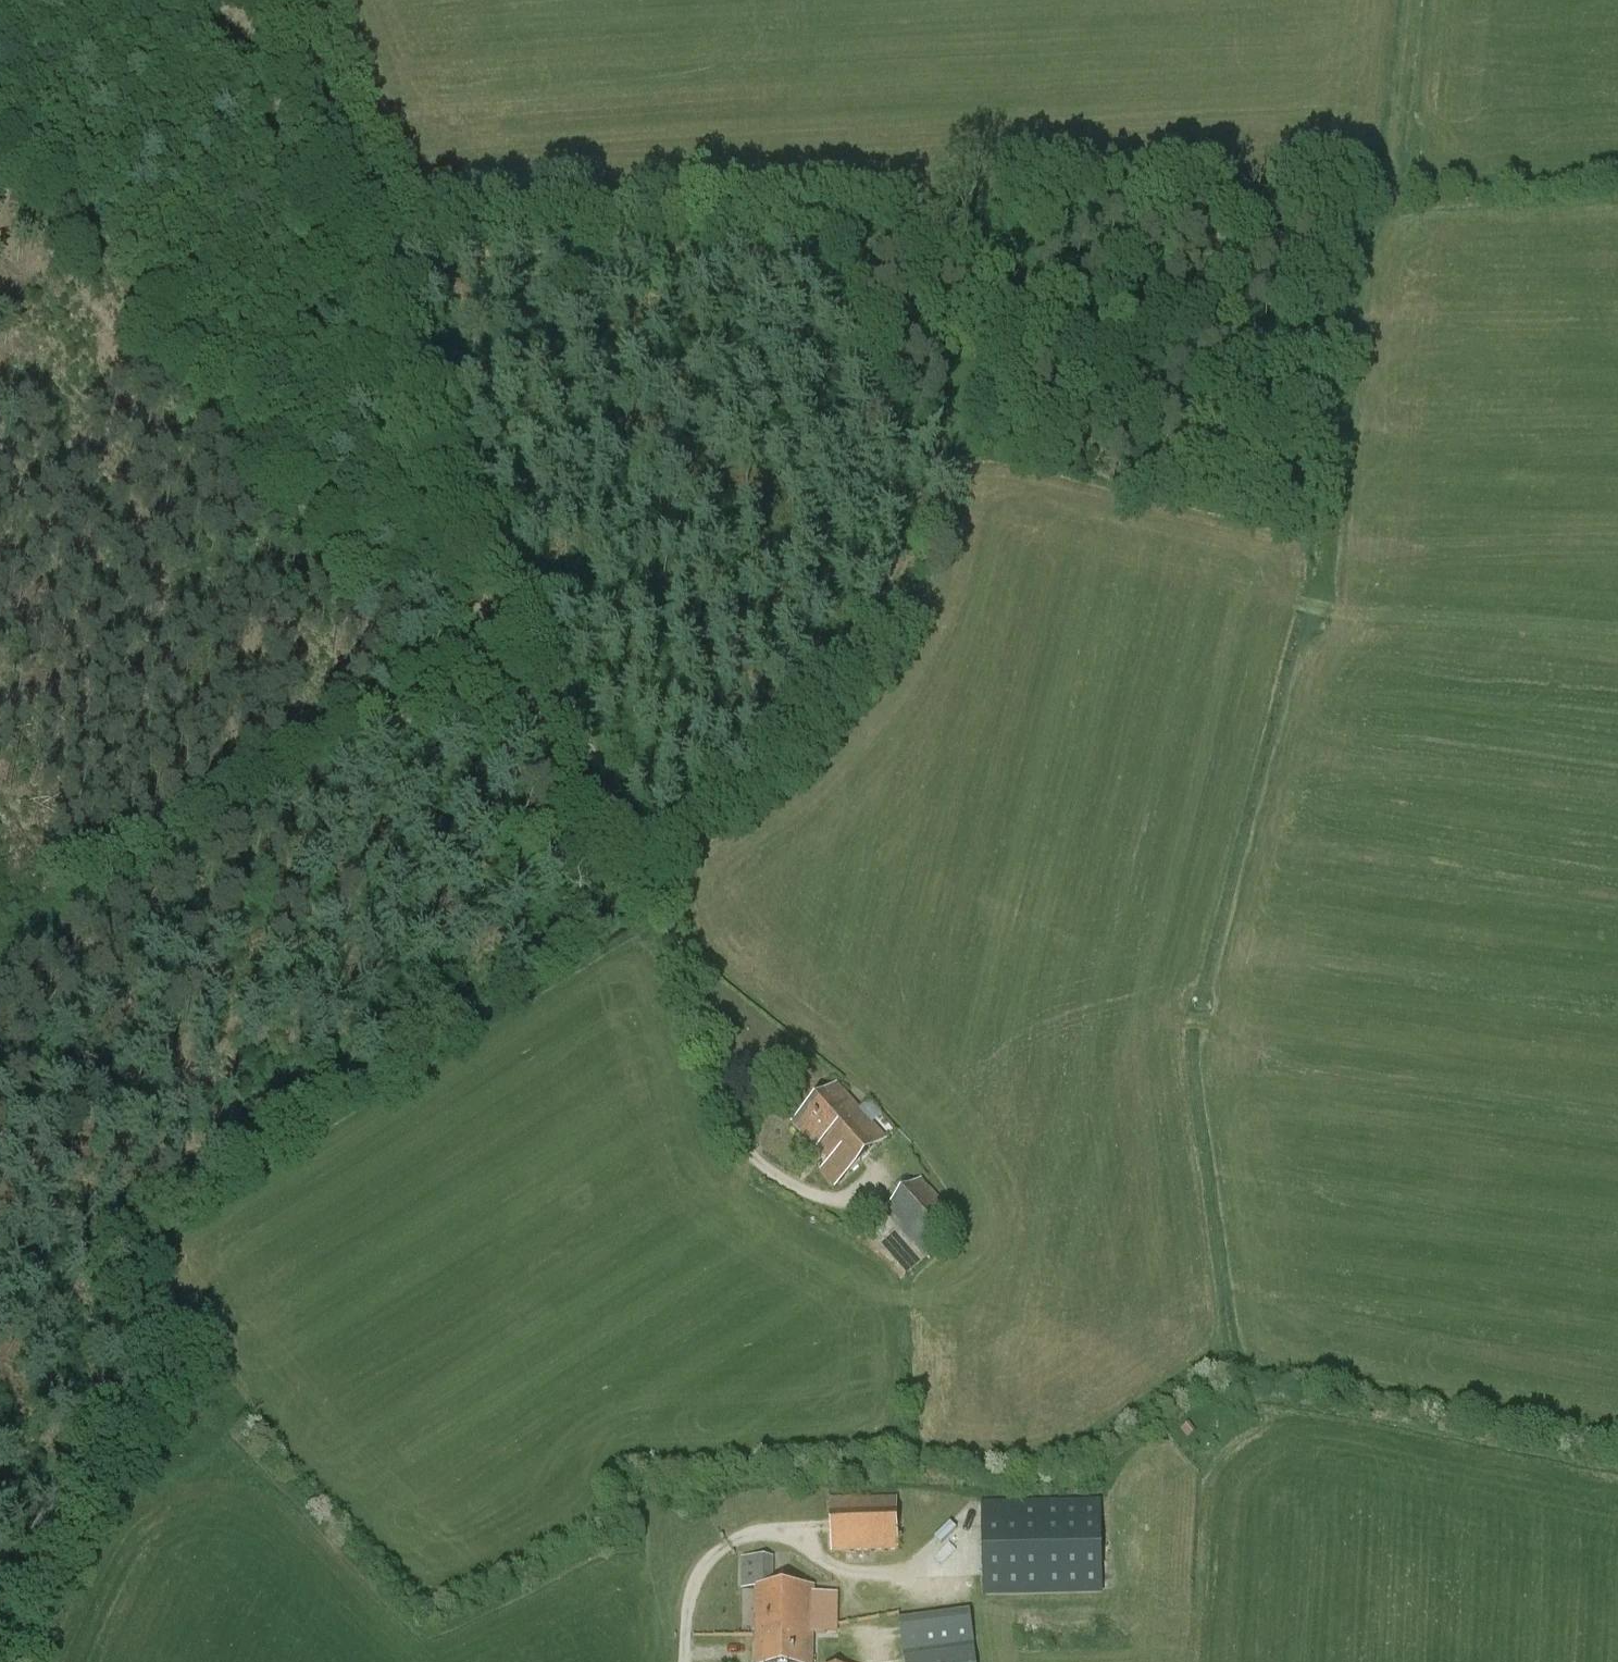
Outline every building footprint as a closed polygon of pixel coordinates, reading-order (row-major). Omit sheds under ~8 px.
[(822,1170),(836,1186),(885,1142),(837,1087),(794,1125),(817,1151),(823,1149),(833,1163),(822,1170)] [(963,1227),(922,1179),(884,1212),(926,1260),(963,1227)] [(897,1498),(829,1500),(831,1554),(899,1552),(897,1498)] [(1101,1501),(983,1504),(984,1597),(1103,1595),(1101,1501)] [(757,1590),(755,1661),(813,1661),(814,1636),(837,1635),(838,1594),(814,1594),(814,1588),(773,1587),(774,1559),(742,1558),(741,1589),(757,1590)] [(899,1621),(903,1654),(974,1644),(970,1612),(899,1621)] [(974,1647),(905,1656),(906,1661),(977,1661),(974,1647)]
